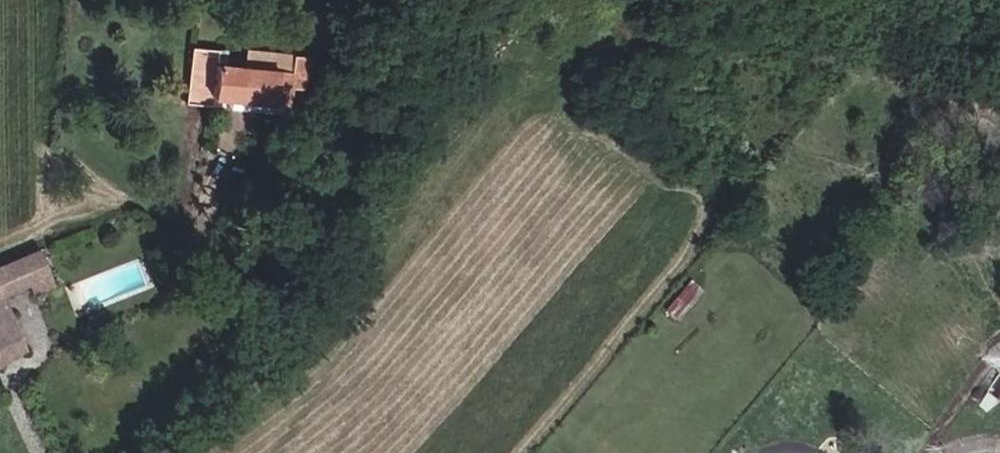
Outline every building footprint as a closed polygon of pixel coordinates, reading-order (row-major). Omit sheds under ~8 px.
[(219,50),(198,48),(191,101),(299,108),(309,57),(252,48),(249,67),(219,66),(219,50)] [(41,286),(65,278),(54,250),(30,259),(39,280),(41,286)] [(15,289),(39,280),(30,259),(6,269),(15,289)] [(38,347),(15,289),(6,269),(0,271),(0,362),(38,347)]
